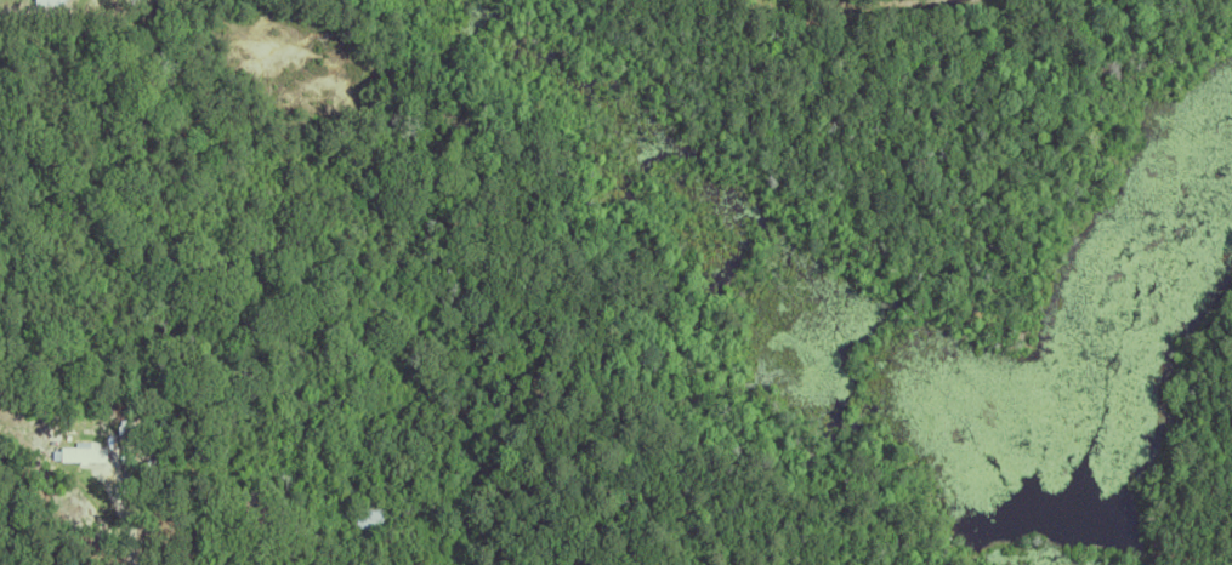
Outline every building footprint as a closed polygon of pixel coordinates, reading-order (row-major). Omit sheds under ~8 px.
[(85,448),(56,447),(55,462),(101,464),(101,445),(85,445),(85,448)] [(351,529),(352,501),(381,501),(381,530),(351,529)]
